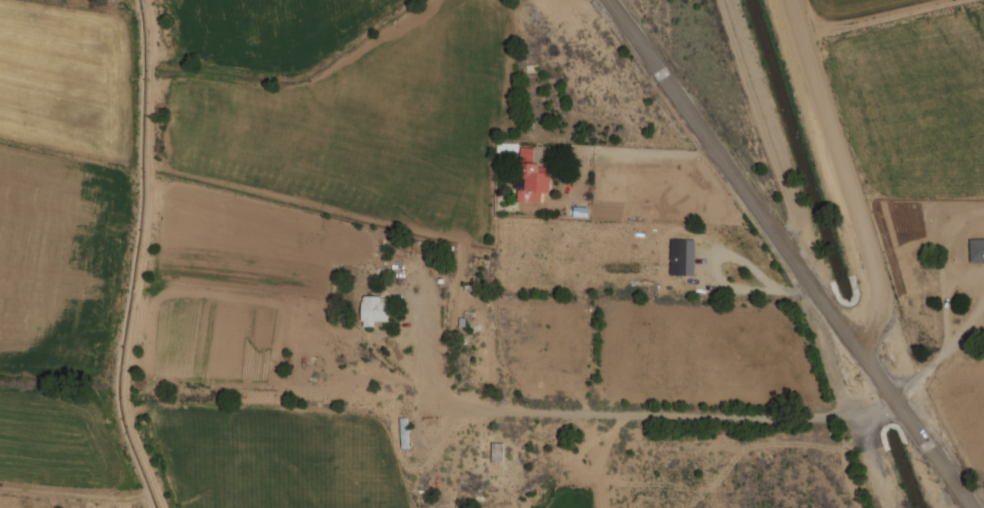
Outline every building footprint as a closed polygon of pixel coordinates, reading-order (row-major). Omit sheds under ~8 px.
[(497,152),(518,153),(519,143),(497,143),(497,152)] [(517,202),(541,202),(541,193),(549,193),(550,165),(533,165),(533,147),(521,147),(521,189),(517,189),(517,202)] [(695,240),(671,239),(670,275),(694,275),(695,240)] [(970,262),(983,262),(983,239),(969,239),(970,262)] [(380,296),(362,295),(361,326),(388,326),(389,302),(380,302),(380,296)]
